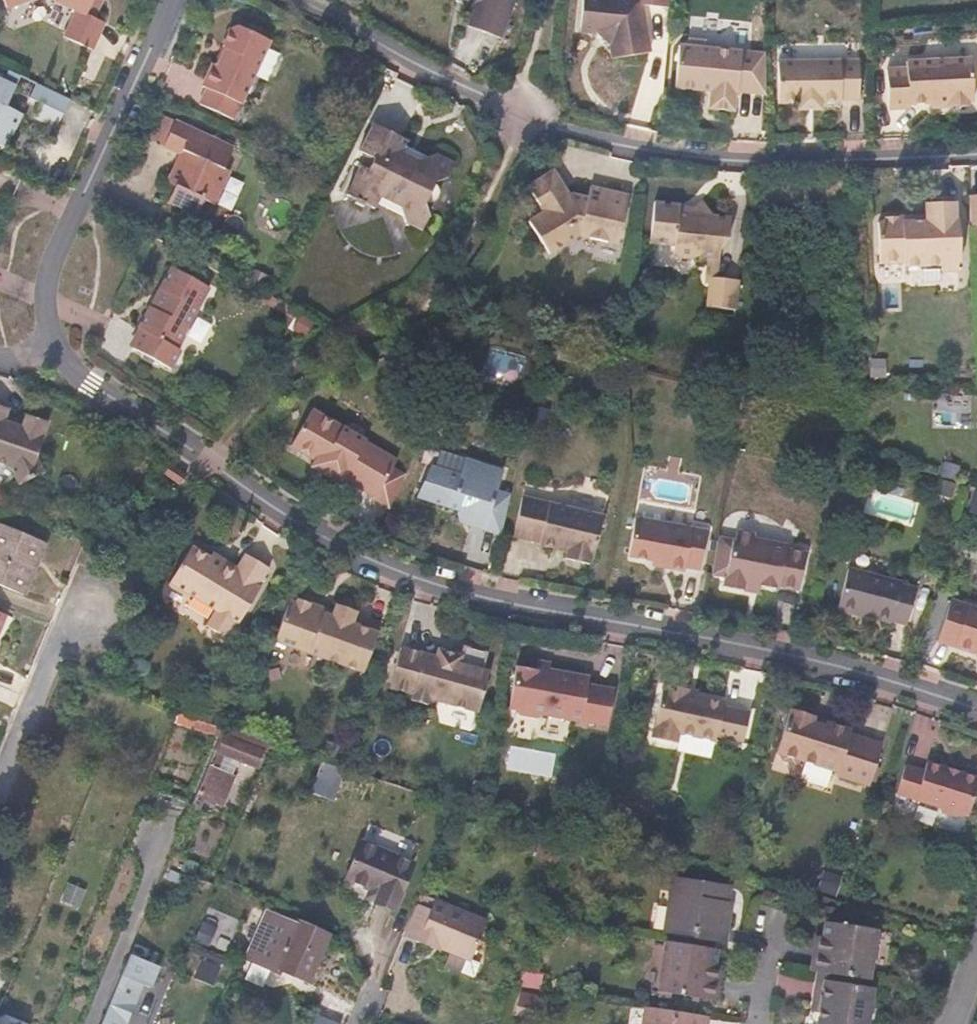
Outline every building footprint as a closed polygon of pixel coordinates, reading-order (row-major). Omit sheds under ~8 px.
[(6,9),(29,0),(3,0),(6,9)] [(75,12),(63,37),(92,51),(105,23),(96,19),(87,14),(93,0),(49,0),(75,12)] [(103,0),(93,0),(87,14),(96,19),(104,0),(103,0)] [(476,4),(468,26),(500,38),(514,0),(477,0),(476,4)] [(580,31),(597,33),(609,45),(612,59),(649,53),(641,6),(669,9),(670,0),(583,0),(580,31)] [(234,121),(271,40),(239,26),(230,29),(223,44),(223,47),(216,65),(212,64),(202,86),(205,88),(198,104),(234,121)] [(738,92),(766,94),(765,53),(711,49),(704,42),(689,41),(681,47),(679,46),(675,89),(701,91),(701,88),(712,89),(710,109),(734,111),(735,94),(737,94),(738,92)] [(973,101),(971,58),(906,61),(906,68),(887,69),(888,109),(910,108),(909,104),(931,103),(947,102),(947,106),(969,105),(968,101),(973,101)] [(858,60),(777,62),(778,104),(798,103),(821,103),(841,102),(841,100),(859,99),(858,60)] [(21,114),(6,107),(16,86),(0,78),(0,146),(4,148),(21,114)] [(40,104),(33,118),(56,129),(70,100),(36,84),(29,99),(40,104)] [(214,205),(230,172),(224,169),(234,148),(176,121),(163,147),(180,154),(184,157),(181,165),(176,163),(167,183),(175,187),(167,203),(190,213),(198,197),(203,200),(214,205)] [(404,146),(407,141),(372,124),(359,152),(365,155),(345,195),(355,200),(354,203),(362,207),(364,204),(373,209),(379,197),(399,206),(404,223),(421,231),(428,217),(424,204),(425,202),(428,203),(432,202),(435,199),(437,195),(437,191),(436,188),(435,187),(433,185),(434,183),(447,179),(454,165),(434,156),(428,158),(417,162),(400,154),(404,146)] [(428,158),(404,146),(400,154),(417,162),(428,158)] [(180,154),(176,163),(181,165),(184,157),(180,154)] [(586,197),(569,193),(568,195),(552,171),(527,186),(543,212),(528,221),(549,253),(578,235),(617,243),(628,195),(600,189),(599,194),(587,192),(586,197)] [(969,195),(970,225),(976,225),(976,194),(969,195)] [(203,200),(198,197),(190,213),(195,216),(203,200)] [(673,253),(677,261),(692,263),(697,256),(708,257),(718,258),(719,251),(726,252),(727,243),(730,218),(712,216),(713,210),(708,210),(692,208),(688,208),(688,212),(678,212),(679,204),(654,202),(649,243),(674,246),(673,253)] [(926,221),(902,222),(897,217),(885,217),(880,223),(878,223),(880,264),(904,263),(904,267),(941,265),(941,271),(958,270),(958,262),(960,261),(958,219),(956,219),(955,202),(925,203),(926,221)] [(716,279),(718,258),(708,257),(705,285),(708,285),(709,278),(716,279)] [(143,331),(133,348),(171,368),(181,350),(177,348),(209,288),(172,267),(162,284),(164,292),(155,309),(148,311),(139,329),(143,331)] [(709,278),(708,285),(706,308),(735,311),(738,281),(716,279),(709,278)] [(162,284),(148,311),(155,309),(164,292),(162,284)] [(43,473),(36,458),(44,435),(43,435),(47,422),(24,414),(20,427),(5,421),(9,409),(0,405),(0,463),(10,467),(18,484),(43,473)] [(397,461),(366,442),(367,441),(365,440),(362,431),(352,425),(343,427),(313,409),(291,446),(316,460),(314,462),(326,469),(323,473),(341,484),(344,479),(375,497),(397,461)] [(499,534),(507,497),(494,493),(495,489),(501,469),(442,450),(437,466),(433,465),(422,499),(456,509),(455,512),(470,517),(468,524),(499,534)] [(326,469),(314,462),(312,466),(323,473),(326,469)] [(180,485),(186,476),(170,465),(164,474),(180,485)] [(950,497),(954,484),(937,479),(933,493),(950,497)] [(495,489),(494,493),(507,497),(509,493),(495,489)] [(589,563),(603,515),(523,496),(514,535),(540,542),(540,544),(556,548),(557,545),(569,548),(566,558),(589,563)] [(453,519),(468,524),(470,517),(455,512),(453,519)] [(699,569),(706,530),(634,517),(628,553),(638,555),(652,558),(658,559),(657,566),(683,570),(684,567),(699,569)] [(24,596),(45,544),(0,525),(0,586),(24,596)] [(806,552),(752,541),(754,533),(737,530),(735,539),(733,539),(725,575),(724,585),(743,589),(745,582),(760,584),(778,588),(779,585),(799,589),(806,552)] [(712,572),(725,575),(733,539),(719,536),(712,572)] [(258,586),(269,567),(245,554),(237,568),(234,572),(209,557),(191,547),(170,584),(216,611),(207,626),(227,638),(236,623),(238,624),(260,587),(258,586)] [(209,557),(234,572),(237,568),(212,553),(209,557)] [(848,568),(838,608),(891,622),(891,621),(907,625),(916,588),(901,584),(901,582),(848,568)] [(760,584),(745,582),(743,589),(758,592),(760,584)] [(377,633),(351,624),(356,612),(335,604),(331,616),(312,609),(310,604),(296,599),(291,601),(288,601),(274,641),(362,673),(377,633)] [(951,599),(937,640),(973,652),(974,652),(976,653),(976,608),(951,599)] [(489,670),(482,669),(487,652),(463,646),(461,655),(438,648),(436,656),(400,647),(389,688),(412,694),(411,700),(427,704),(429,698),(478,712),(489,670)] [(537,660),(536,668),(549,670),(550,662),(537,660)] [(536,670),(516,666),(508,707),(517,709),(520,714),(536,717),(541,714),(607,725),(614,690),(588,685),(589,677),(549,670),(536,668),(536,670)] [(697,697),(687,694),(688,689),(664,684),(653,731),(652,736),(657,737),(672,740),(677,742),(678,737),(679,732),(716,740),(716,736),(743,742),(750,713),(723,706),(724,703),(697,697)] [(215,709),(201,704),(197,717),(210,722),(215,709)] [(837,775),(869,786),(882,743),(850,734),(851,730),(826,722),(824,726),(814,722),(815,718),(791,710),(778,753),(839,772),(837,775)] [(222,727),(177,713),(174,723),(219,737),(222,727)] [(264,751),(267,744),(224,728),(196,796),(223,807),(236,775),(233,774),(219,768),(224,755),(238,761),(257,768),(264,751)] [(238,761),(224,755),(219,768),(233,774),(238,761)] [(905,764),(896,793),(937,807),(939,812),(956,817),(961,815),(967,816),(976,785),(976,778),(959,772),(957,773),(947,770),(946,768),(926,761),(923,770),(905,764)] [(321,762),(315,780),(339,788),(339,787),(345,770),(341,769),(321,762)] [(345,770),(339,787),(356,793),(363,775),(345,770)] [(375,902),(394,911),(413,864),(360,843),(345,880),(368,889),(378,894),(375,902)] [(663,936),(724,945),(729,914),(725,914),(727,904),(730,885),(673,876),(663,936)] [(364,898),(375,902),(378,894),(368,889),(364,898)] [(420,892),(402,936),(431,949),(433,944),(439,947),(438,951),(448,955),(444,966),(473,978),(480,963),(470,959),(487,921),(420,892)] [(322,953),(329,939),(266,911),(245,959),(280,973),(282,968),(280,967),(292,939),(322,953)] [(868,980),(877,929),(827,921),(824,936),(823,945),(816,944),(812,971),(818,971),(837,975),(868,980)] [(817,935),(816,944),(823,945),(824,936),(817,935)] [(310,980),(322,953),(292,939),(280,967),(282,968),(310,980)] [(716,949),(666,942),(658,991),(715,1000),(719,974),(712,973),(713,964),(716,949)] [(131,953),(123,972),(126,973),(135,977),(143,958),(131,953)] [(213,985),(220,968),(201,961),(194,977),(213,985)] [(712,973),(719,974),(720,965),(713,964),(712,973)] [(241,977),(260,987),(266,975),(248,965),(241,977)] [(818,971),(817,979),(835,982),(837,975),(818,971)] [(132,994),(129,993),(135,977),(126,973),(123,972),(101,1023),(120,1023),(132,994)] [(818,1023),(867,1023),(873,988),(835,982),(817,979),(813,1003),(821,1005),(820,1013),(818,1023)] [(522,992),(520,999),(535,1003),(537,996),(522,992)] [(520,999),(516,1013),(532,1017),(535,1003),(520,999)] [(821,1005),(813,1003),(812,1011),(820,1013),(821,1005)] [(646,1007),(644,1023),(705,1023),(707,1017),(646,1007)] [(311,1015),(307,1023),(334,1023),(311,1015)]
